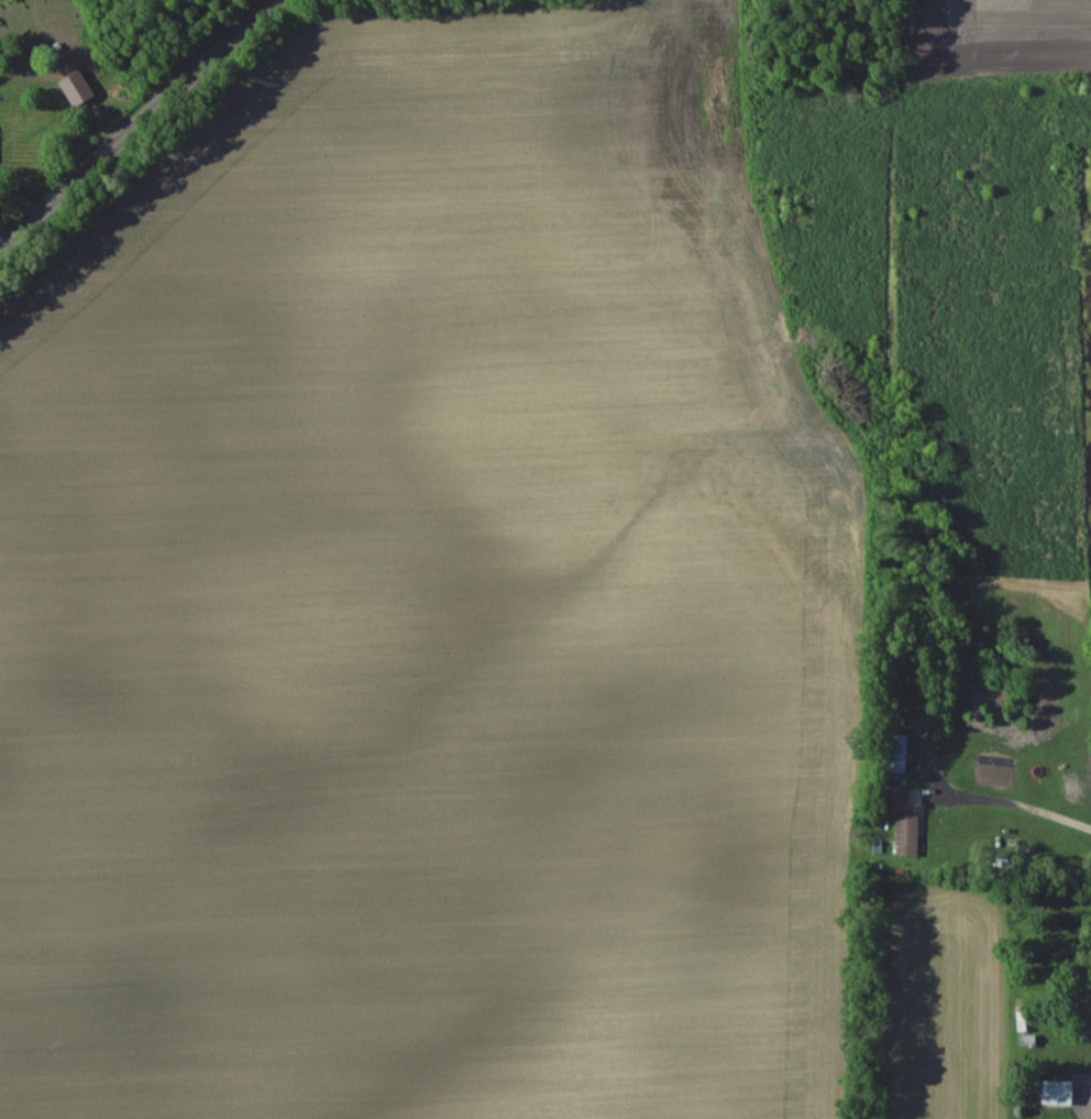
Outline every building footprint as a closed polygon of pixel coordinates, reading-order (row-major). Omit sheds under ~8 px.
[(94,96),(78,70),(58,82),(74,108),(94,96)] [(906,773),(906,734),(887,734),(887,773),(906,773)] [(907,786),(884,786),(884,813),(907,813),(907,786)] [(896,816),(896,857),(918,857),(918,816),(896,816)] [(1072,1105),(1072,1082),(1042,1082),(1042,1105),(1072,1105)]
